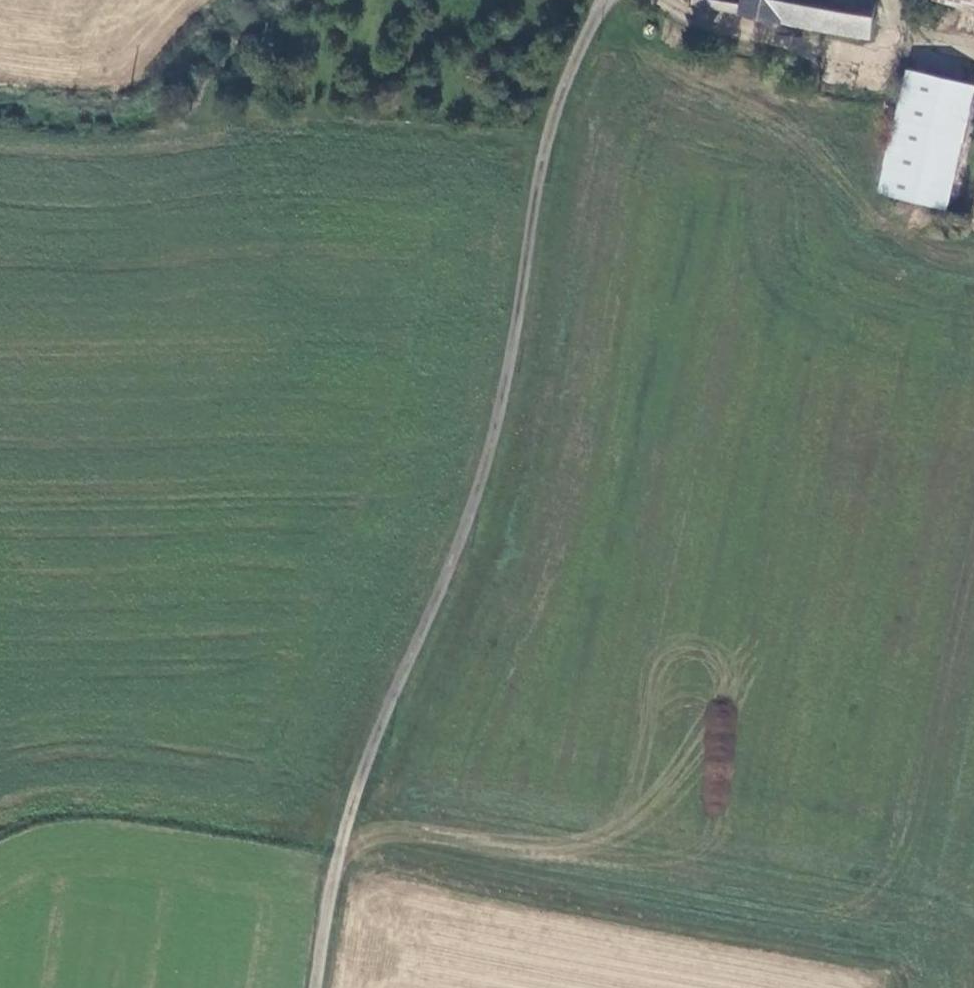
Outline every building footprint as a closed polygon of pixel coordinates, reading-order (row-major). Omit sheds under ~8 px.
[(784,21),(788,0),(697,0),(696,6),(784,21)] [(880,0),(788,0),(784,21),(874,37),(876,22),(880,0)] [(946,208),(973,97),(973,88),(923,74),(890,195),(946,208)]
